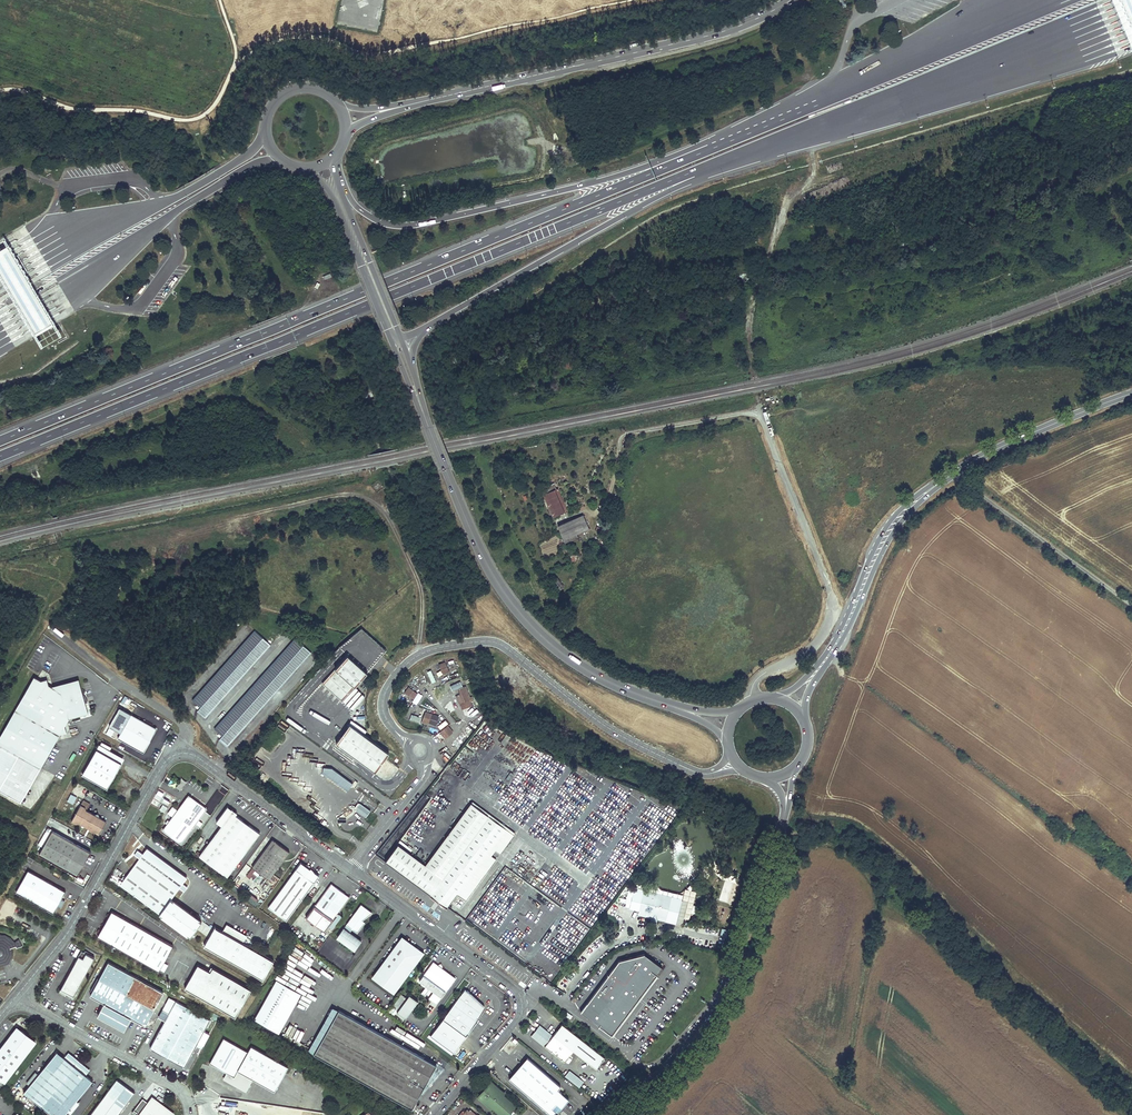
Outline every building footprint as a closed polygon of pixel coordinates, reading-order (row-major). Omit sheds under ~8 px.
[(1131,42),(1131,0),(1116,0),(1131,42)] [(0,239),(0,282),(38,347),(59,334),(3,238),(0,239)] [(567,359),(565,366),(576,369),(578,362),(577,361),(574,357),(571,358),(571,360),(567,359)] [(552,516),(563,511),(554,490),(543,494),(552,516)] [(557,526),(563,539),(588,528),(583,515),(557,526)] [(376,661),(385,651),(361,628),(338,647),(289,702),(297,709),(321,683),(356,644),(376,661)] [(204,718),(270,645),(254,631),(192,700),(199,707),(196,711),(204,718)] [(226,746),(311,653),(295,639),(214,729),(221,736),(218,739),(226,746)] [(341,700),(376,661),(356,644),(321,683),(341,700)] [(439,665),(443,675),(449,672),(445,662),(439,665)] [(77,679),(52,687),(46,684),(44,678),(39,680),(32,676),(0,734),(0,745),(40,767),(59,732),(65,730),(63,724),(67,716),(86,711),(77,679)] [(471,701),(473,700),(472,696),(470,697),(465,686),(458,689),(460,694),(456,696),(462,709),(472,705),(471,701)] [(405,692),(414,699),(418,694),(409,687),(405,692)] [(475,718),(482,715),(477,705),(470,708),(475,718)] [(422,722),(428,724),(428,723),(432,714),(426,711),(422,722)] [(131,714),(117,738),(143,753),(149,743),(150,739),(151,737),(152,735),(152,733),(152,731),(152,728),(151,725),(131,714)] [(439,716),(432,714),(428,723),(435,725),(439,716)] [(439,729),(448,724),(445,720),(437,725),(439,729)] [(150,739),(149,743),(157,728),(151,725),(152,728),(152,731),(152,733),(152,735),(151,737),(150,739)] [(374,773),(388,754),(349,725),(335,744),(374,773)] [(440,732),(445,738),(453,733),(448,726),(440,732)] [(107,788),(122,762),(97,748),(82,773),(107,788)] [(327,775),(347,791),(352,784),(331,769),(327,775)] [(67,802),(73,805),(77,797),(71,794),(67,802)] [(165,812),(167,807),(167,806),(171,798),(164,794),(163,797),(156,794),(151,805),(165,812)] [(187,795),(161,831),(179,845),(205,809),(187,795)] [(89,803),(82,799),(69,821),(74,824),(77,823),(97,834),(104,821),(96,817),(92,815),(84,811),(89,803)] [(353,809),(365,817),(370,811),(358,803),(353,809)] [(384,861),(446,907),(456,893),(485,853),(491,857),(496,851),(499,847),(502,849),(513,835),(470,804),(424,865),(397,845),(384,861)] [(194,854),(226,877),(258,833),(234,815),(236,813),(226,806),(214,822),(220,826),(199,854),(196,852),(194,854)] [(51,832),(38,855),(75,877),(89,853),(51,832)] [(271,840),(251,867),(252,868),(255,870),(268,880),(289,852),(281,846),(278,845),(271,840)] [(148,848),(146,851),(186,880),(187,878),(148,848)] [(146,851),(121,885),(160,914),(160,915),(190,938),(202,923),(171,900),(186,880),(146,851)] [(485,853),(456,893),(464,900),(494,860),(485,853)] [(300,862),(267,908),(284,921),(318,876),(313,872),(310,867),(309,867),(304,865),(300,862)] [(252,868),(245,877),(249,879),(255,870),(252,868)] [(63,892),(26,871),(15,893),(51,913),(63,892)] [(331,884),(305,919),(323,932),(349,898),(331,884)] [(670,898),(643,892),(638,915),(651,918),(651,919),(655,920),(655,917),(665,919),(670,898)] [(679,900),(670,898),(665,919),(665,921),(674,923),(679,900)] [(14,913),(17,905),(5,900),(2,909),(14,913)] [(372,912),(361,904),(337,936),(355,950),(361,941),(349,932),(352,928),(357,932),(365,922),(362,920),(372,912)] [(112,911),(97,937),(159,971),(160,969),(164,972),(168,965),(164,963),(173,945),(112,911)] [(341,917),(338,915),(328,928),(331,931),(341,917)] [(244,936),(226,926),(223,932),(215,927),(204,946),(263,980),(274,961),(241,942),(244,936)] [(6,963),(10,955),(9,949),(14,947),(15,948),(20,947),(17,940),(13,943),(8,939),(3,936),(0,935),(0,965),(6,963)] [(392,994),(421,954),(401,939),(372,979),(392,994)] [(94,958),(82,951),(65,982),(68,983),(64,990),(68,992),(69,990),(72,992),(71,994),(74,995),(94,958)] [(644,954),(618,961),(581,1012),(612,1034),(661,967),(644,954)] [(586,957),(577,966),(580,969),(589,960),(586,957)] [(455,977),(433,961),(419,980),(422,982),(420,984),(425,987),(421,992),(424,995),(430,988),(434,991),(437,993),(432,999),(437,1002),(455,977)] [(107,962),(89,996),(103,1003),(96,1015),(123,1030),(130,1018),(144,1025),(162,992),(107,962)] [(198,965),(185,988),(236,1017),(251,989),(213,968),(211,972),(198,965)] [(254,1022),(278,1035),(300,995),(276,982),(254,1022)] [(477,1018),(484,1006),(470,994),(471,993),(465,989),(430,1036),(453,1053),(478,1019),(477,1018)] [(436,1004),(437,1002),(432,999),(437,993),(434,991),(428,998),(436,1004)] [(407,998),(401,994),(392,1005),(398,1009),(397,1012),(405,1018),(415,1004),(413,1002),(415,999),(409,995),(407,998)] [(203,1031),(209,1020),(168,998),(161,1010),(168,1014),(149,1048),(184,1067),(197,1042),(202,1045),(208,1034),(203,1031)] [(308,1052),(314,1055),(339,1010),(333,1007),(308,1052)] [(339,1010),(314,1055),(412,1110),(416,1102),(437,1065),(339,1010)] [(562,1025),(545,1047),(565,1062),(574,1051),(596,1069),(605,1058),(562,1025)] [(37,1041),(17,1026),(12,1033),(13,1032),(14,1032),(15,1031),(16,1031),(17,1030),(18,1030),(19,1030),(20,1030),(21,1030),(22,1031),(23,1031),(24,1032),(36,1043),(37,1041)] [(24,1032),(23,1031),(22,1031),(21,1030),(20,1030),(19,1030),(18,1030),(17,1030),(16,1031),(15,1031),(14,1032),(13,1032),(12,1033),(9,1037),(12,1038),(9,1042),(7,1040),(0,1049),(0,1078),(6,1082),(36,1043),(24,1032)] [(287,1067),(250,1047),(247,1053),(223,1039),(209,1063),(226,1073),(222,1079),(245,1092),(252,1079),(274,1091),(287,1067)] [(23,1094),(50,1114),(66,1114),(68,1112),(72,1114),(80,1104),(77,1101),(93,1081),(86,1075),(90,1070),(69,1052),(64,1058),(57,1052),(39,1075),(35,1072),(26,1084),(29,1087),(23,1094)] [(437,1065),(416,1102),(417,1103),(451,1064),(441,1058),(437,1065)] [(509,1079),(551,1114),(554,1114),(556,1112),(559,1112),(559,1109),(562,1109),(570,1100),(559,1091),(562,1087),(527,1058),(509,1079)] [(564,1077),(578,1088),(583,1082),(569,1071),(564,1077)] [(89,1114),(117,1114),(133,1093),(115,1080),(89,1114)] [(208,1107),(212,1114),(237,1114),(227,1096),(208,1107)] [(152,1099),(149,1103),(142,1098),(134,1110),(140,1114),(172,1114),(174,1113),(165,1106),(153,1098),(152,1099)]
